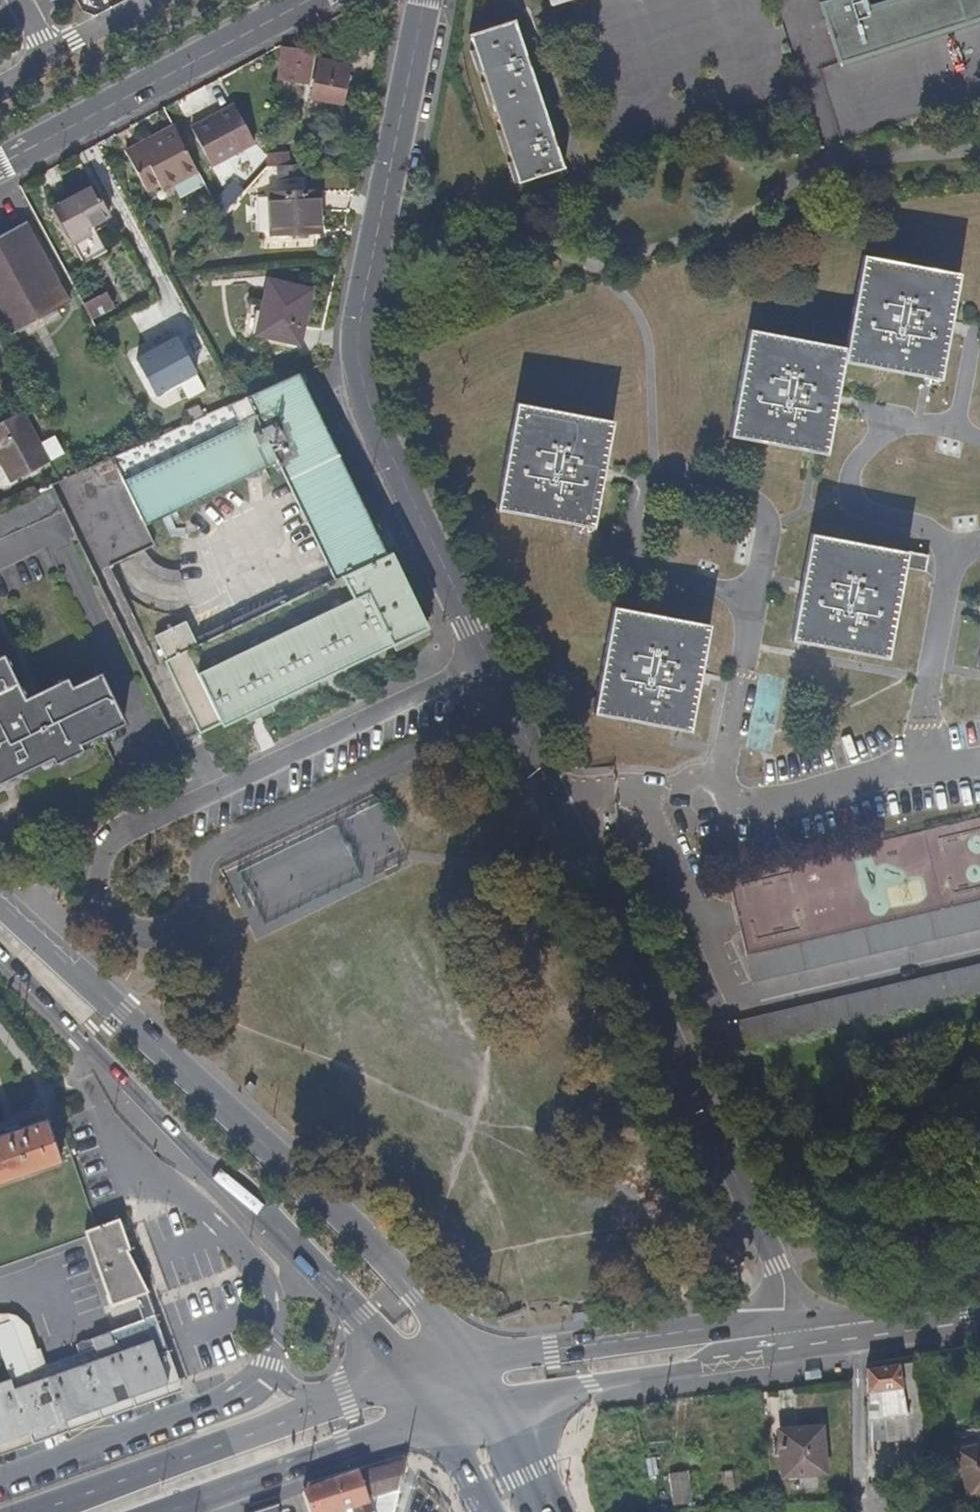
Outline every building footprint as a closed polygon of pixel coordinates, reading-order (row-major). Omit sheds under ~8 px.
[(979,19),(979,0),(887,0),(868,6),(866,0),(828,0),(820,2),(839,64),(898,45),(965,24),(979,19)] [(564,169),(515,20),(470,36),(519,184),(564,169)] [(290,80),(294,50),(278,48),(275,78),(290,80)] [(349,65),(319,58),(310,97),(340,104),(349,65)] [(190,127),(211,166),(254,143),(233,105),(190,127)] [(196,170),(172,125),(125,150),(146,190),(174,175),(177,180),(196,170)] [(221,217),(245,190),(232,180),(212,201),(221,217)] [(92,185),(52,206),(83,265),(106,253),(91,225),(108,217),(92,185)] [(268,195),(270,232),(314,231),(312,194),(268,195)] [(0,235),(0,308),(13,333),(66,305),(23,223),(0,235)] [(846,348),(844,363),(940,380),(960,274),(863,255),(846,348)] [(309,290),(266,280),(255,334),(298,343),(309,290)] [(89,319),(111,306),(104,290),(80,302),(89,319)] [(827,455),(844,363),(846,348),(749,329),(729,437),(827,455)] [(134,360),(151,394),(192,372),(174,338),(134,360)] [(335,577),(386,553),(298,374),(224,406),(234,426),(125,480),(148,523),(276,461),(335,577)] [(594,529),(614,421),(517,403),(496,510),(594,529)] [(18,411),(0,420),(0,466),(8,482),(46,463),(18,411)] [(148,523),(125,480),(113,455),(48,485),(61,512),(89,569),(115,557),(154,539),(148,523)] [(61,512),(48,485),(44,487),(0,506),(0,539),(61,512)] [(888,660),(905,568),(925,572),(929,555),(811,533),(790,641),(888,660)] [(386,553),(335,577),(196,646),(185,622),(154,636),(164,658),(164,662),(199,733),(218,723),(223,725),(424,627),(390,553),(386,553)] [(146,623),(115,557),(89,569),(112,616),(122,635),(146,623)] [(690,732),(710,625),(613,606),(593,714),(690,732)] [(16,686),(12,678),(0,656),(0,751),(9,754),(17,772),(46,759),(49,757),(51,762),(79,748),(78,743),(123,723),(98,671),(70,685),(65,676),(27,692),(20,695),(13,700),(11,694),(16,686)] [(20,695),(16,686),(11,694),(13,700),(20,695)] [(9,754),(0,751),(0,781),(17,772),(9,754)] [(487,767),(479,771),(485,786),(493,782),(487,767)] [(427,807),(424,800),(412,805),(416,813),(427,807)] [(979,901),(979,818),(728,877),(746,957),(979,901)] [(979,930),(979,901),(746,957),(751,980),(752,982),(979,930)] [(979,995),(979,966),(734,1023),(741,1050),(979,995)] [(60,1159),(45,1118),(0,1134),(0,1180),(60,1159)] [(134,1258),(129,1244),(132,1243),(124,1220),(84,1234),(108,1304),(146,1291),(134,1258)] [(137,1301),(148,1297),(146,1291),(108,1304),(109,1310),(137,1301)] [(138,1306),(150,1302),(148,1297),(137,1301),(138,1306)] [(102,1418),(181,1390),(166,1350),(150,1302),(138,1306),(145,1326),(166,1384),(151,1389),(98,1407),(102,1418)] [(43,1369),(24,1375),(7,1326),(0,1328),(0,1370),(5,1382),(15,1410),(23,1434),(62,1420),(43,1369)] [(166,1384),(145,1326),(97,1343),(98,1350),(80,1356),(98,1407),(151,1389),(166,1384)] [(98,1407),(80,1356),(43,1369),(62,1420),(98,1407)] [(925,1439),(914,1363),(913,1363),(913,1360),(866,1368),(867,1393),(868,1440),(894,1441),(896,1465),(914,1463),(927,1462),(925,1439)] [(15,1410),(5,1382),(0,1384),(0,1442),(23,1434),(15,1410)] [(65,1430),(101,1418),(102,1418),(98,1407),(62,1420),(65,1430)] [(57,1433),(65,1430),(62,1420),(23,1434),(26,1444),(57,1433)] [(827,1474),(823,1426),(778,1430),(782,1477),(827,1474)] [(10,1450),(26,1444),(23,1434),(0,1442),(0,1453),(10,1450)] [(645,1475),(639,1435),(600,1442),(606,1481),(645,1475)] [(957,1450),(968,1499),(979,1496),(979,1444),(957,1450)] [(405,1461),(365,1470),(336,1479),(301,1492),(308,1511),(392,1511),(405,1461)] [(657,1473),(656,1465),(650,1466),(645,1467),(646,1475),(657,1473)] [(693,1503),(688,1471),(669,1474),(673,1506),(693,1503)] [(648,1494),(638,1495),(641,1511),(650,1511),(648,1494)]
